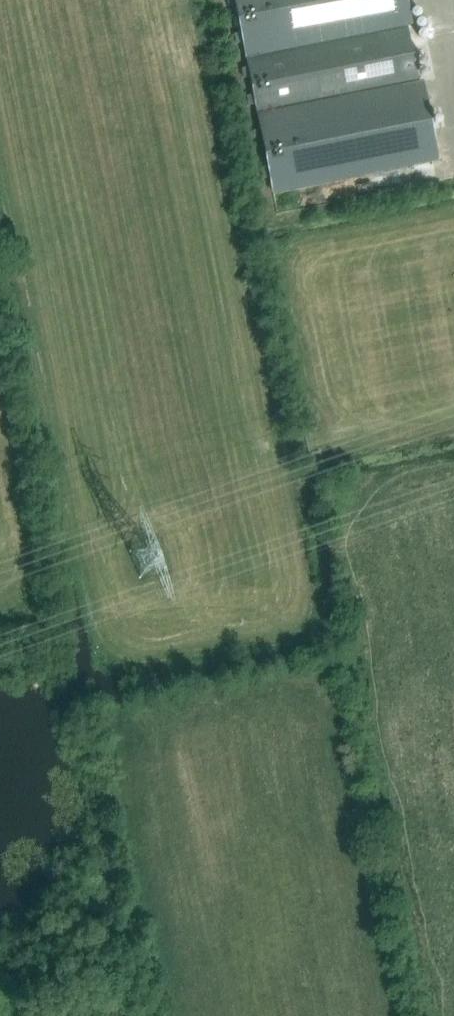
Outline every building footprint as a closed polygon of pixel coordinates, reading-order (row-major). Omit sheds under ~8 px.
[(228,6),(235,5),(241,33),(233,34),(235,44),(243,43),(248,67),(240,69),(243,80),(250,78),(253,94),(245,96),(247,106),(255,105),(260,129),(253,130),(255,141),(262,139),(268,167),(260,168),(263,179),(270,178),(273,193),(433,161),(401,0),(227,0),(228,6)]
